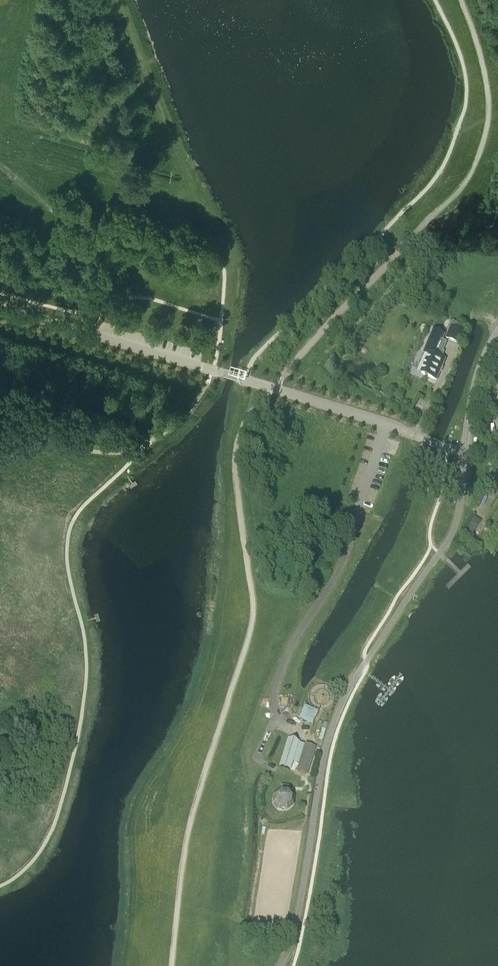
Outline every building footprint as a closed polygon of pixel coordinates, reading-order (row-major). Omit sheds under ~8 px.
[(460,344),(465,332),(451,326),(446,339),(460,344)] [(435,356),(443,336),(444,334),(433,329),(431,334),(423,354),(429,356),(421,374),(436,380),(445,360),(435,356)] [(465,532),(471,536),(481,521),(475,517),(465,532)] [(279,766),(290,770),(293,762),(298,764),(296,772),(307,776),(316,747),(305,743),(304,745),(299,743),(299,742),(288,738),(279,766)] [(294,806),(295,797),(290,791),(280,790),(274,796),(273,795),(272,798),(274,798),(273,803),(278,810),(288,812),(294,806)]
